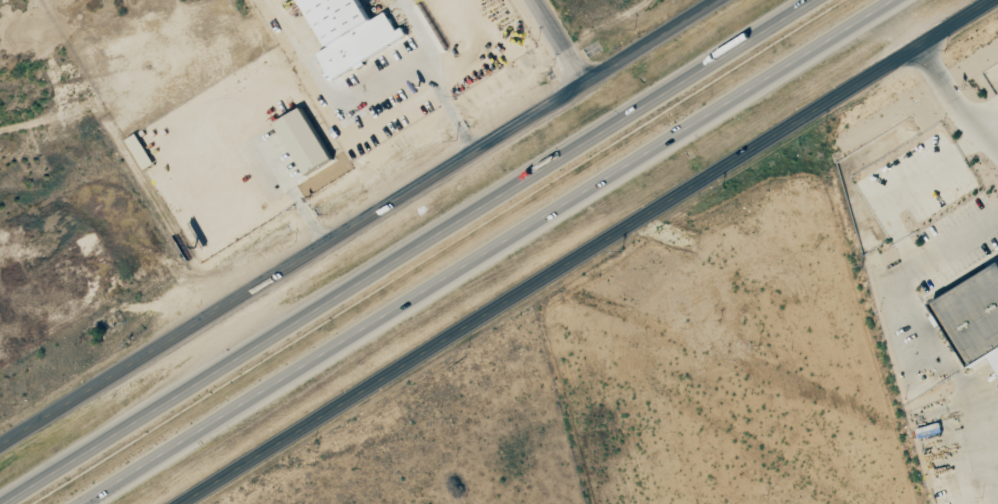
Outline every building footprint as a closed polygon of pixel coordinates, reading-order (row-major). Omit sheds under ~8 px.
[(401,27),(396,31),(386,12),(368,22),(357,0),(300,0),(326,49),(317,54),(330,79),(407,38),(401,27)] [(305,175),(331,160),(300,108),(274,124),(305,175)] [(933,301),(950,330),(951,330),(970,363),(989,352),(997,368),(997,265),(933,301)]
